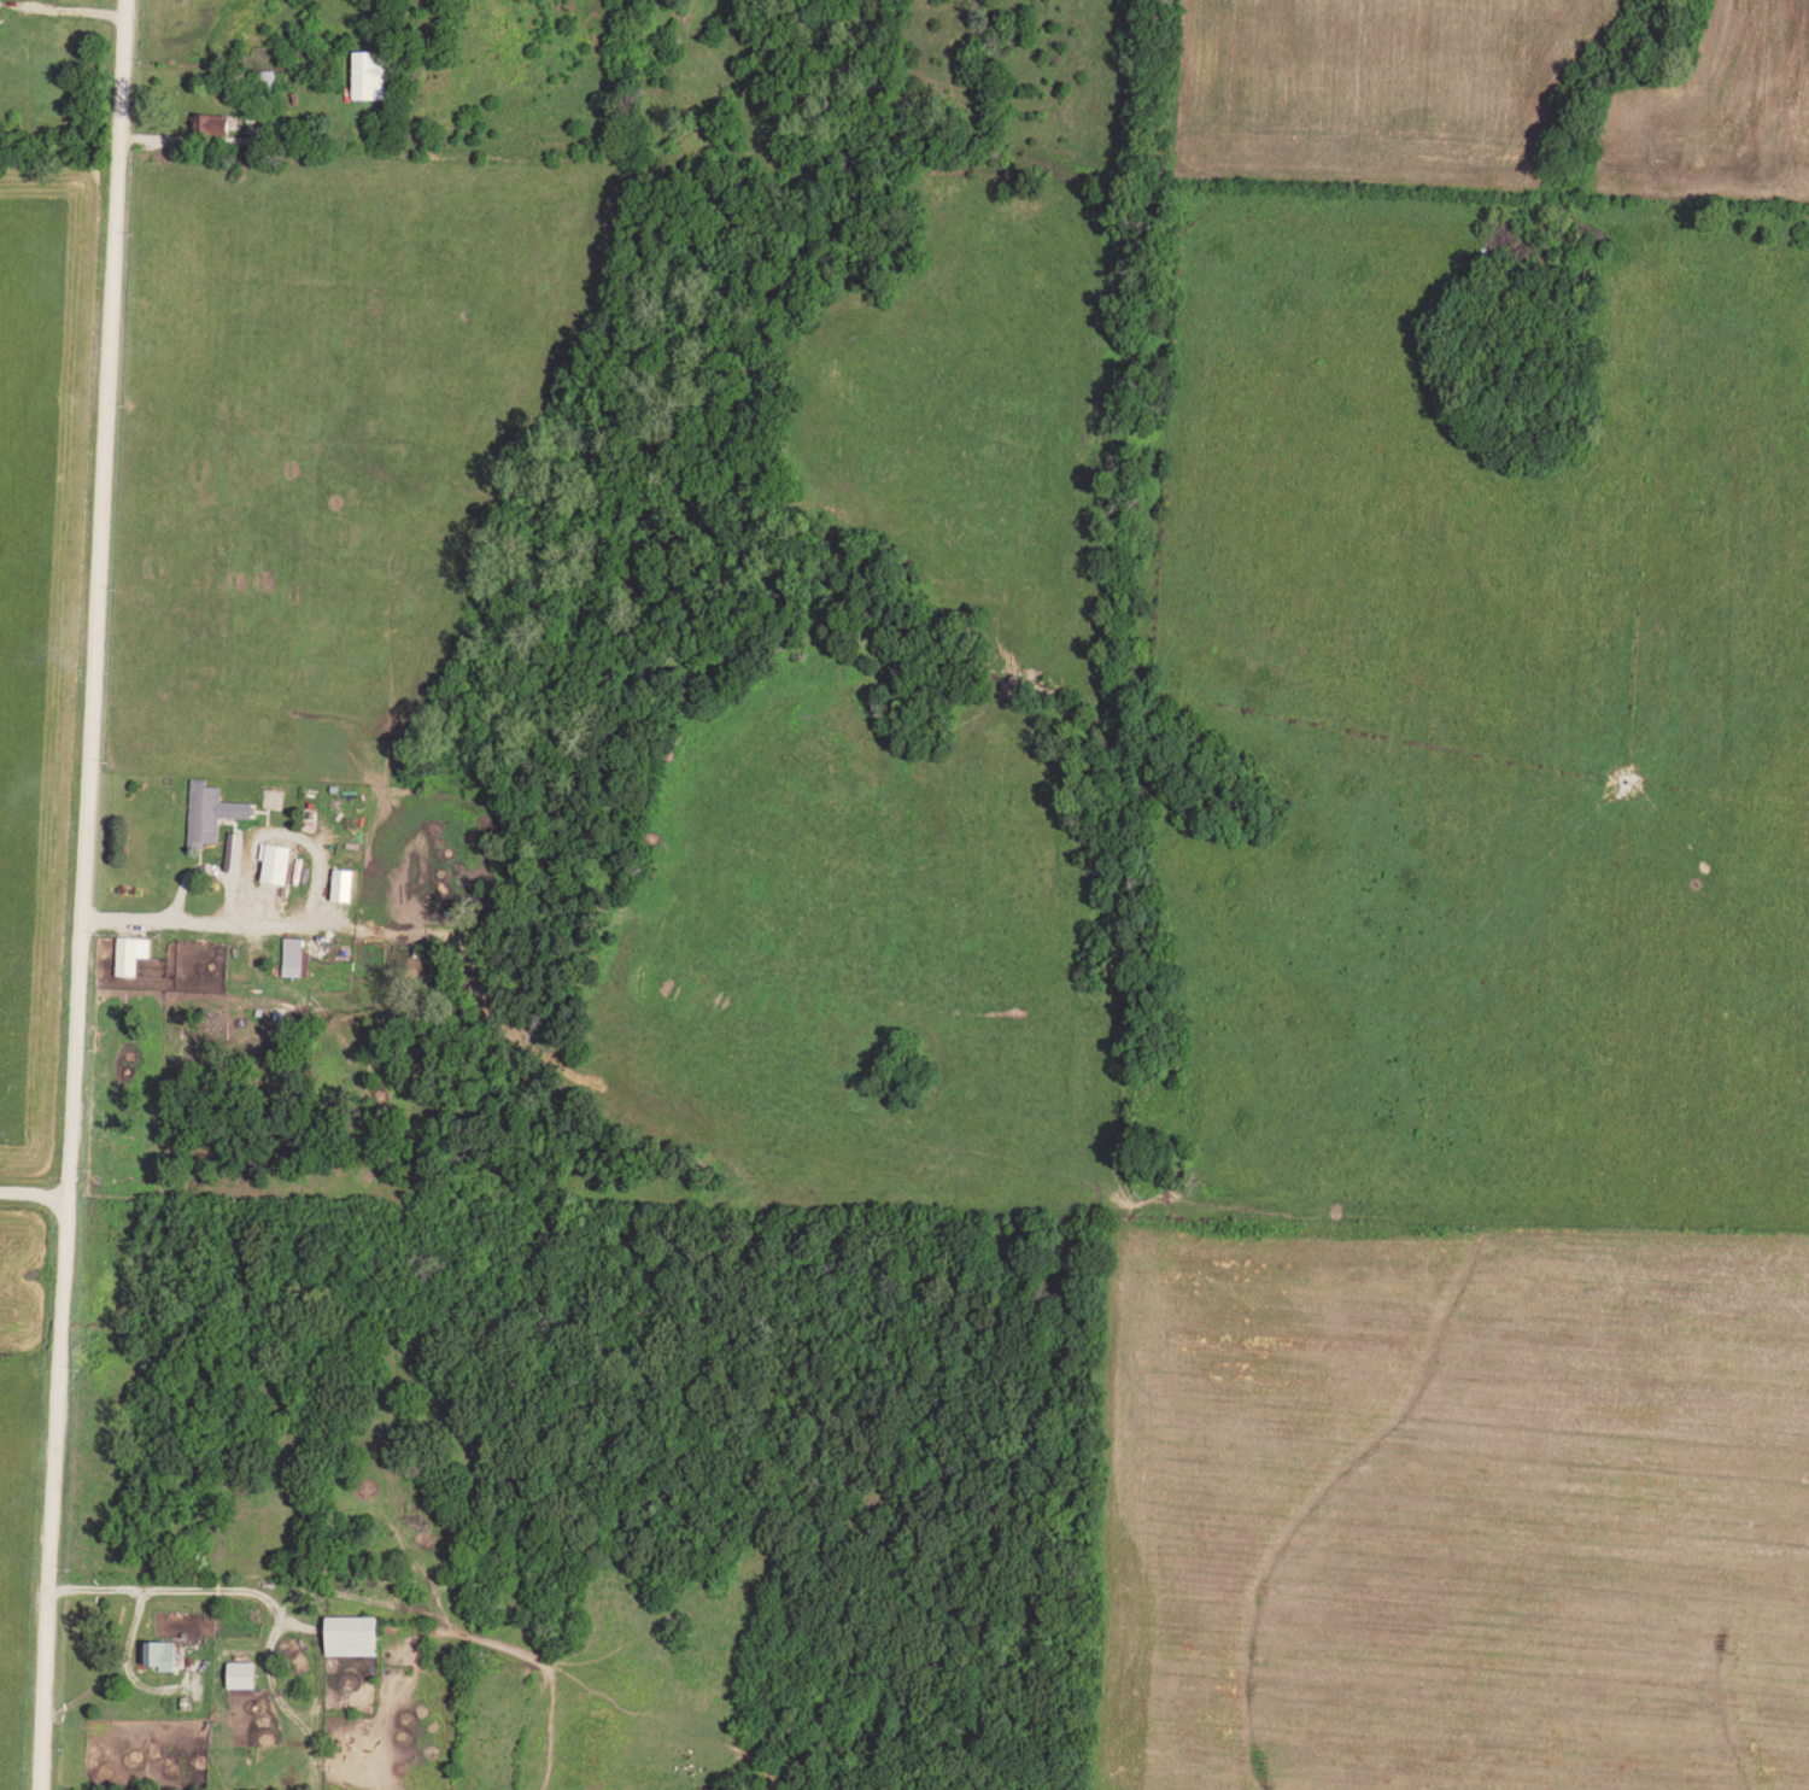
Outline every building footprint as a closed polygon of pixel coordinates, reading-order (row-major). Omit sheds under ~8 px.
[(353,97),(386,97),(386,49),(354,49),(353,97)] [(230,113),(195,114),(196,132),(230,131),(230,113)] [(220,840),(221,814),(251,815),(251,800),(221,800),(221,784),(208,784),(209,777),(192,777),(189,839),(220,840)] [(240,870),(241,830),(228,830),(227,870),(240,870)] [(287,883),(293,845),(262,840),(259,857),(266,858),(262,879),(287,883)] [(332,899),(352,899),(354,868),(334,866),(332,899)] [(137,974),(138,956),(150,956),(151,936),(118,935),(117,974),(137,974)] [(283,974),(302,975),(303,936),(284,935),(283,974)] [(379,1614),(327,1614),(327,1652),(379,1653),(379,1614)] [(176,1640),(143,1639),(142,1662),(160,1662),(160,1669),(176,1669),(176,1640)] [(255,1660),(229,1660),(229,1686),(255,1686),(255,1660)]
